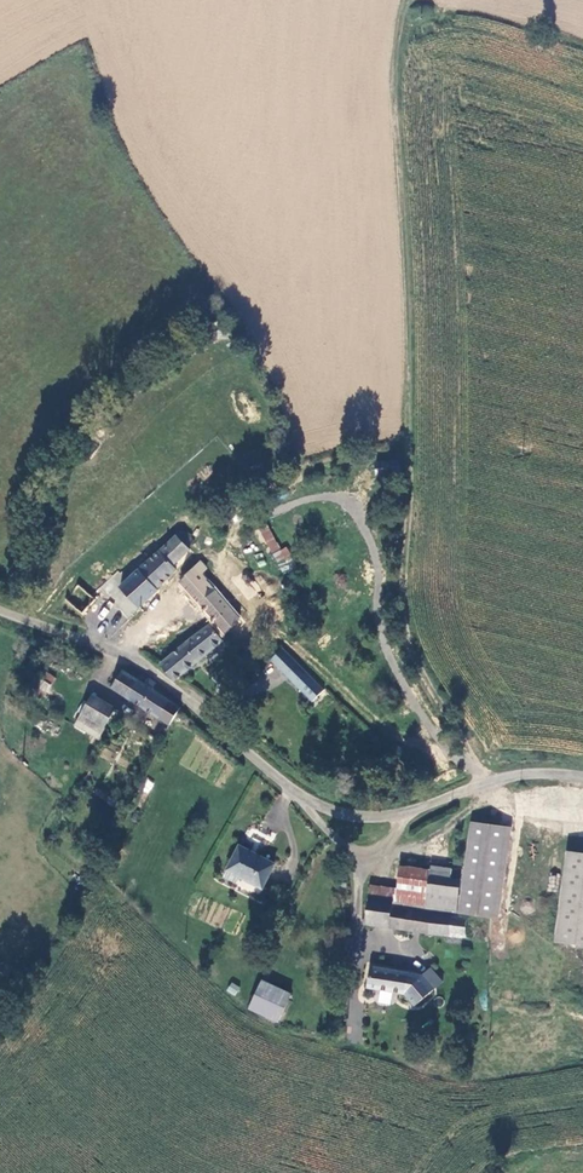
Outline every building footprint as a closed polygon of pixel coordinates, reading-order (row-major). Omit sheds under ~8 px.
[(396,486),(396,484),(384,485),(385,497),(398,497),(398,495),(404,494),(403,486),(396,486)] [(266,525),(257,530),(279,564),(292,556),(285,546),(281,548),(266,525)] [(196,541),(185,529),(169,541),(121,586),(140,607),(161,588),(159,586),(180,567),(178,564),(193,551),(190,548),(196,541)] [(211,572),(202,563),(181,584),(216,625),(222,634),(238,620),(207,586),(210,583),(205,578),(211,572)] [(140,607),(121,586),(113,578),(94,599),(82,615),(100,625),(113,631),(140,607)] [(80,617),(82,615),(94,599),(77,585),(63,602),(80,617)] [(174,682),(220,639),(208,624),(191,636),(166,659),(161,666),(174,682)] [(270,656),(290,674),(301,662),(281,644),(270,656)] [(301,662),(290,674),(314,696),(324,684),(301,662)] [(17,664),(7,677),(37,700),(47,687),(17,664)] [(168,731),(182,709),(153,690),(156,684),(147,680),(142,686),(122,672),(109,691),(168,731)] [(112,712),(90,697),(77,716),(100,730),(112,712)] [(100,730),(77,716),(70,728),(93,741),(100,730)] [(468,822),(466,838),(462,870),(457,913),(497,918),(508,827),(468,822)] [(462,870),(466,838),(451,836),(447,869),(450,869),(462,870)] [(238,846),(226,870),(261,888),(274,864),(238,846)] [(582,947),(582,852),(564,850),(554,944),(582,947)] [(430,867),(429,876),(449,878),(450,869),(447,869),(430,867)] [(401,868),(398,901),(403,902),(425,905),(428,871),(401,868)] [(457,916),(457,913),(462,870),(450,869),(449,878),(429,876),(425,912),(457,916)] [(371,886),(366,925),(463,939),(466,917),(457,916),(425,912),(402,909),(403,902),(398,901),(396,901),(395,906),(392,905),(394,889),(371,886)] [(397,995),(415,997),(419,982),(411,979),(411,974),(372,967),(367,988),(397,995)] [(290,994),(262,981),(249,1009),(277,1021),(290,994)] [(236,996),(241,987),(231,982),(226,991),(236,996)] [(396,1003),(417,1007),(419,998),(415,997),(397,995),(396,1003)]
